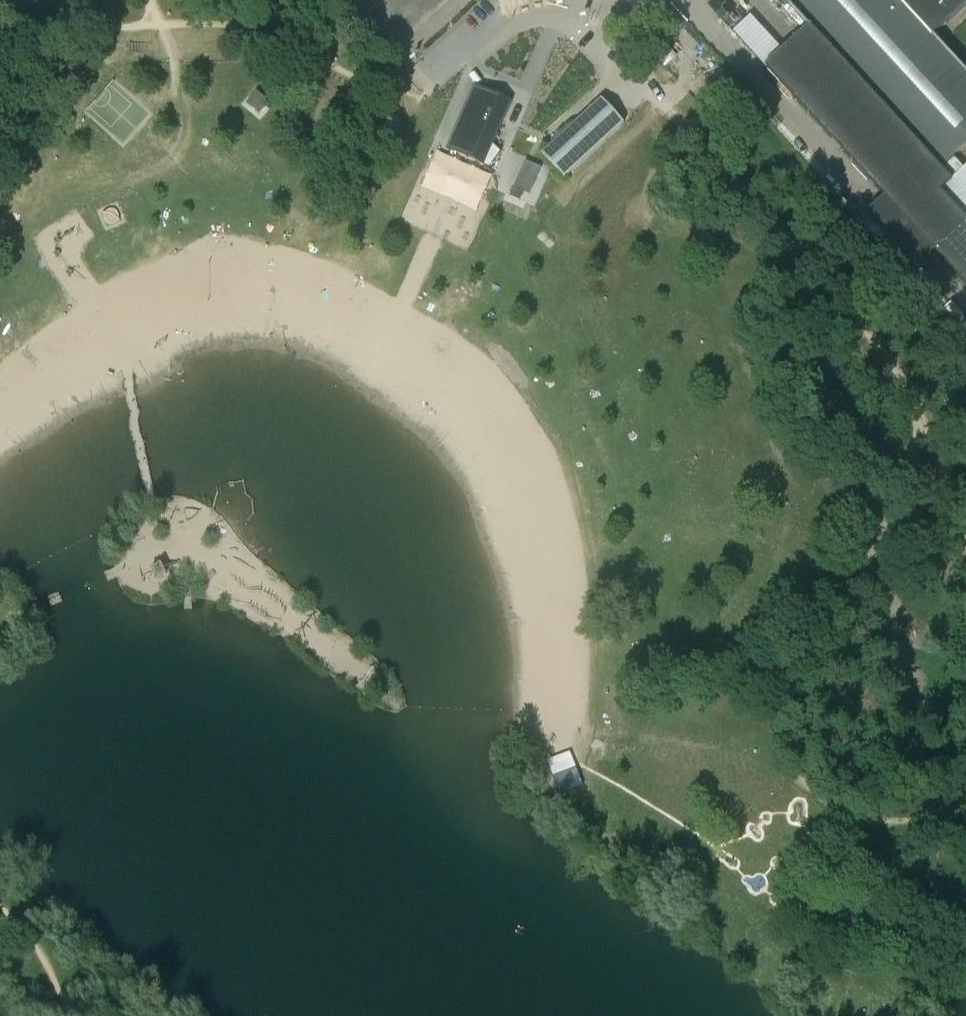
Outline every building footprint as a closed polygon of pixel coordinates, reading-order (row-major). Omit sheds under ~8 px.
[(769,68),(783,84),(965,283),(965,168),(964,170),(964,169),(953,158),(965,147),(965,148),(965,76),(931,38),(896,0),(787,0),(812,28),(769,68)] [(931,38),(965,6),(965,0),(896,0),(931,38)] [(512,103),(476,88),(448,151),(484,167),(512,103)] [(269,104),(257,93),(248,104),(260,115),(269,104)] [(601,100),(542,155),(565,180),(624,125),(601,100)] [(529,194),(540,168),(525,162),(514,187),(529,194)]
